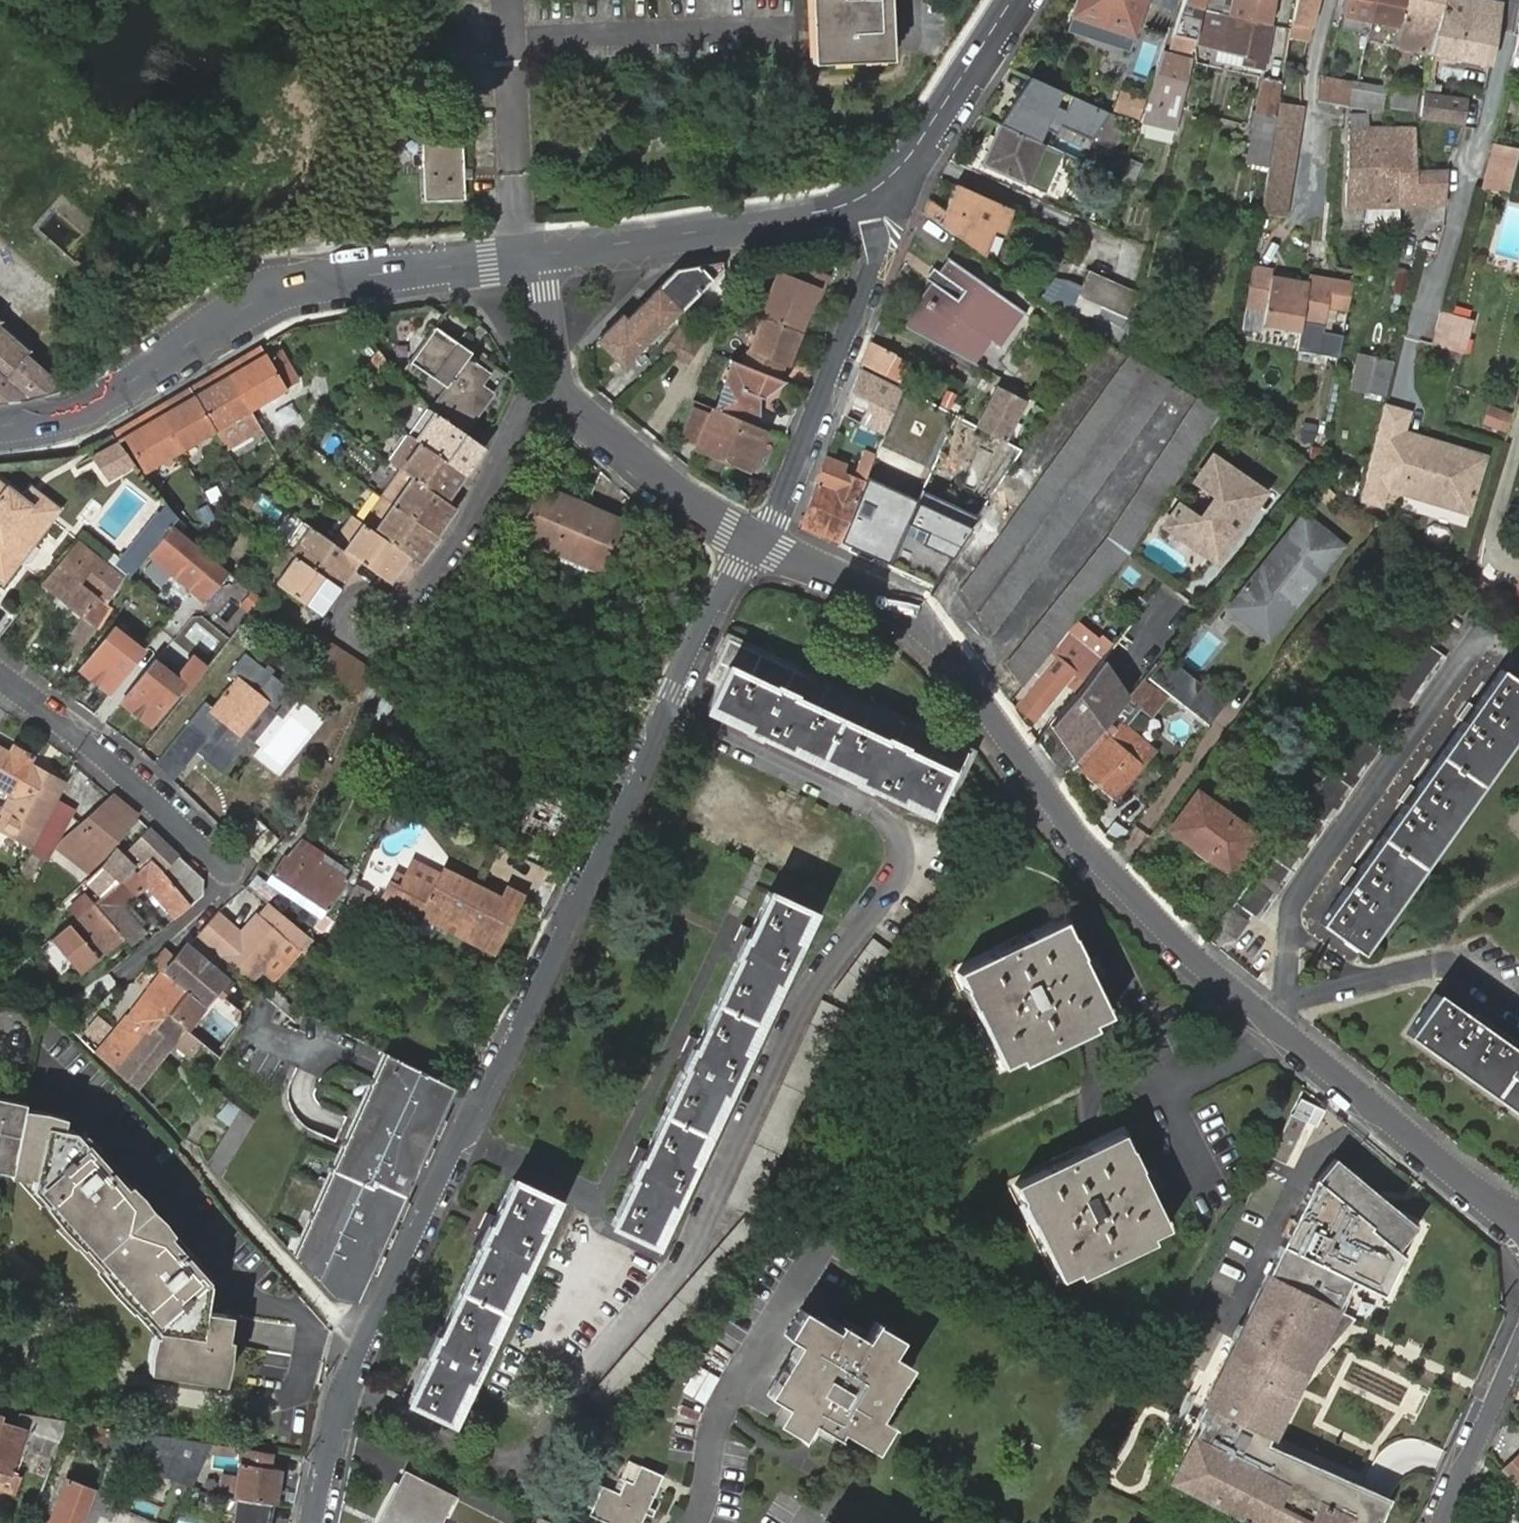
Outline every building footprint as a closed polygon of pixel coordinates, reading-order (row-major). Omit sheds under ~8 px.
[(810,61),(893,59),(891,0),(808,0),(810,61)] [(1067,31),(1096,40),(1101,42),(1114,46),(1119,48),(1130,51),(1147,0),(1077,0),(1067,31)] [(1183,1),(1174,33),(1196,38),(1197,38),(1202,10),(1203,6),(1204,0),(1184,0),(1183,1)] [(1276,0),(1237,0),(1236,5),(1232,4),(1229,16),(1271,25),(1276,0)] [(1289,37),(1309,41),(1318,0),(1297,0),(1289,37)] [(1342,16),(1371,21),(1375,0),(1345,0),(1342,16)] [(1371,21),(1397,27),(1404,0),(1375,0),(1371,21)] [(1392,47),(1430,54),(1444,0),(1404,0),(1397,27),(1392,47)] [(1498,24),(1501,1),(1498,0),(1444,0),(1430,54),(1490,63),(1498,24)] [(1197,38),(1196,42),(1218,48),(1248,55),(1246,64),(1263,68),(1271,25),(1229,16),(1215,13),(1202,10),(1197,38)] [(1513,54),(1510,69),(1518,71),(1518,27),(1513,54)] [(1193,50),(1196,38),(1174,33),(1171,45),(1193,50)] [(1245,67),(1246,64),(1248,55),(1218,48),(1215,60),(1245,67)] [(1161,78),(1186,85),(1191,61),(1166,54),(1161,78)] [(1427,72),(1425,88),(1421,117),(1465,122),(1468,101),(1439,97),(1440,88),(1433,87),(1435,78),(1435,73),(1427,72)] [(1030,74),(999,124),(1039,142),(1045,127),(1056,133),(1060,123),(1091,137),(1109,111),(1030,74)] [(1348,79),(1321,74),(1316,99),(1345,105),(1348,79)] [(1147,122),(1176,130),(1181,107),(1186,85),(1161,78),(1151,109),(1147,122)] [(1257,113),(1254,126),(1252,135),(1249,160),(1269,163),(1273,139),(1270,139),(1279,83),(1264,79),(1257,113)] [(1367,83),(1351,80),(1349,105),(1349,107),(1369,112),(1367,83)] [(1382,86),(1367,83),(1369,112),(1381,115),(1387,87),(1382,86)] [(1389,106),(1415,110),(1416,94),(1392,90),(1389,106)] [(1122,92),(1116,109),(1138,117),(1143,100),(1122,92)] [(1277,115),(1273,139),(1269,163),(1261,214),(1260,215),(1285,220),(1303,109),(1278,104),(1277,115)] [(1042,183),(1057,150),(1039,142),(999,124),(982,164),(1025,183),(1028,177),(1042,183)] [(1346,208),(1369,207),(1370,175),(1368,175),(1368,157),(1369,129),(1350,129),(1349,182),(1346,208)] [(1370,175),(1369,207),(1399,206),(1399,175),(1384,175),(1384,129),(1369,129),(1368,157),(1368,175),(1370,175)] [(1399,175),(1399,206),(1446,204),(1447,172),(1416,172),(1416,129),(1384,129),(1384,175),(1399,175)] [(464,142),(423,142),(424,200),(465,199),(464,142)] [(1514,174),(1518,158),(1518,148),(1495,143),(1493,143),(1487,168),(1514,174)] [(1129,183),(1130,183),(1138,165),(1126,160),(1119,178),(1129,183)] [(1482,190),(1508,196),(1514,174),(1487,168),(1482,190)] [(1039,190),(1042,183),(1028,177),(1025,183),(1039,190)] [(963,240),(983,255),(995,230),(1003,234),(1014,210),(955,183),(946,204),(950,206),(948,211),(944,209),(943,210),(927,202),(923,213),(963,240)] [(1399,206),(1369,207),(1366,222),(1381,222),(1400,222),(1399,206)] [(923,304),(906,327),(972,362),(990,340),(993,342),(1022,309),(949,257),(919,301),(923,304)] [(658,288),(680,309),(711,279),(723,266),(722,261),(699,265),(676,269),(664,281),(661,285),(658,288)] [(1405,295),(1410,270),(1398,267),(1392,292),(1405,295)] [(777,273),(761,316),(763,317),(799,331),(801,332),(812,302),(817,288),(822,291),(828,276),(804,268),(798,281),(777,273)] [(1271,272),(1251,269),(1243,314),(1263,318),(1262,325),(1298,332),(1300,324),(1321,328),(1326,281),(1308,278),(1306,286),(1270,280),(1271,272)] [(1078,295),(1102,306),(1113,281),(1089,270),(1081,288),(1078,295)] [(1052,274),(1042,296),(1069,315),(1078,295),(1081,288),(1052,274)] [(1125,344),(1131,318),(1137,292),(1113,281),(1102,306),(1091,331),(1102,340),(1106,332),(1125,344)] [(1331,282),(1326,281),(1321,328),(1323,328),(1331,282)] [(623,315),(649,340),(678,312),(680,309),(658,288),(628,319),(624,314),(623,315)] [(817,288),(812,302),(817,304),(822,291),(817,288)] [(1471,321),(1440,312),(1431,344),(1448,349),(1462,354),(1471,321)] [(623,367),(649,340),(623,315),(597,340),(623,367)] [(791,353),(799,331),(763,317),(744,365),(778,378),(783,364),(786,365),(791,353)] [(67,390),(27,353),(29,351),(0,324),(0,403),(26,400),(67,390)] [(446,387),(431,410),(441,417),(466,435),(477,420),(494,394),(482,385),(490,373),(474,363),(467,357),(471,353),(464,348),(458,344),(435,327),(410,363),(446,387)] [(697,337),(680,327),(667,348),(685,358),(697,337)] [(871,342),(862,364),(894,379),(901,366),(891,361),(895,354),(871,342)] [(1462,354),(1448,349),(1445,359),(1459,363),(1462,354)] [(795,355),(791,353),(786,365),(791,367),(795,355)] [(230,374),(251,410),(286,389),(266,354),(242,367),(238,360),(226,367),(230,374)] [(1353,386),(1368,390),(1376,358),(1361,354),(1353,386)] [(1128,356),(962,589),(993,632),(1172,382),(1128,356)] [(1394,362),(1376,358),(1368,390),(1385,394),(1394,362)] [(778,378),(744,365),(730,359),(730,394),(711,408),(713,408),(757,426),(757,397),(763,399),(785,381),(778,378)] [(195,395),(215,431),(251,410),(230,374),(226,367),(213,375),(218,382),(195,395)] [(852,391),(842,415),(885,437),(904,390),(903,390),(861,368),(852,391)] [(998,386),(976,427),(1004,442),(1026,400),(998,386)] [(1129,552),(1220,413),(1197,399),(1107,537),(1007,663),(1024,686),(1129,552)] [(1487,404),(1479,425),(1505,433),(1512,412),(1487,404)] [(1411,412),(1385,405),(1356,502),(1382,510),(1389,488),(1466,511),(1481,458),(1404,435),(1411,412)] [(431,410),(428,408),(409,435),(418,441),(423,444),(465,474),(475,461),(478,455),(484,447),(466,435),(441,417),(431,410)] [(764,428),(757,426),(713,408),(710,417),(699,445),(697,448),(749,468),(764,428)] [(117,441),(134,462),(143,473),(145,472),(180,452),(160,416),(155,409),(143,416),(119,430),(114,432),(112,433),(118,440),(117,441)] [(685,439),(699,445),(710,417),(696,411),(685,439)] [(112,433),(96,444),(101,452),(94,456),(107,478),(134,462),(117,441),(118,440),(112,433)] [(399,468),(401,469),(404,471),(410,475),(415,479),(440,496),(446,501),(456,487),(459,482),(465,474),(423,444),(418,441),(409,435),(390,462),(399,468)] [(1179,506),(1167,524),(1214,556),(1243,513),(1226,501),(1241,480),(1211,460),(1195,482),(1213,494),(1198,518),(1179,506)] [(818,483),(801,526),(840,542),(868,477),(870,472),(857,466),(852,478),(840,473),(833,489),(818,483)] [(421,523),(438,535),(448,522),(452,516),(457,508),(446,501),(440,496),(415,479),(410,475),(404,471),(401,469),(383,496),(391,502),(396,506),(421,523)] [(915,498),(868,477),(840,542),(931,583),(976,514),(920,488),(915,498)] [(6,581),(53,521),(33,506),(22,498),(5,480),(0,478),(0,576),(6,581)] [(1241,480),(1226,501),(1243,513),(1257,492),(1241,480)] [(31,486),(22,498),(33,506),(53,521),(62,509),(31,486)] [(571,550),(604,564),(622,522),(620,521),(587,507),(586,506),(584,511),(573,506),(575,502),(541,487),(520,535),(552,549),(568,556),(571,550)] [(377,533),(408,555),(419,563),(429,549),(432,544),(438,535),(421,523),(396,506),(391,502),(383,496),(364,524),(366,526),(372,530),(377,533)] [(155,511),(113,565),(130,578),(150,554),(178,517),(165,503),(155,511)] [(348,553),(359,561),(389,582),(399,568),(402,563),(408,555),(377,533),(372,530),(366,526),(364,524),(362,522),(352,515),(334,543),(343,549),(348,553)] [(1303,515),(1233,602),(1269,631),(1339,542),(1303,515)] [(303,522),(284,549),(340,587),(359,561),(348,553),(343,549),(334,543),(317,531),(311,528),(303,522)] [(173,526),(150,554),(204,599),(227,570),(198,547),(173,526)] [(83,617),(97,628),(111,606),(107,603),(123,578),(78,542),(42,583),(83,617)] [(266,576),(321,615),(340,587),(284,549),(266,576)] [(601,570),(604,564),(571,550),(568,556),(552,549),(550,556),(597,576),(599,569),(601,570)] [(1269,631),(1233,602),(1227,610),(1263,639),(1269,631)] [(66,643),(81,653),(97,628),(83,617),(66,643)] [(114,628),(79,669),(92,679),(97,683),(110,693),(144,652),(132,642),(120,632),(114,628)] [(376,672),(322,638),(306,664),(360,697),(376,672)] [(718,684),(708,705),(748,723),(746,728),(747,729),(790,749),(793,745),(829,761),(858,776),(856,781),(901,801),(903,797),(931,810),(940,789),(950,794),(970,752),(950,741),(806,675),(745,645),(729,638),(709,680),(718,684)] [(1097,660),(1072,639),(1057,657),(1019,706),(1036,719),(1074,670),(1083,678),(1097,660)] [(1445,656),(1420,639),(1289,824),(1230,908),(1247,921),(1252,914),(1258,919),(1445,656)] [(205,703),(190,722),(206,736),(222,716),(230,724),(215,743),(233,757),(248,738),(240,732),(265,701),(272,707),(287,689),(269,675),(255,693),(246,686),(261,668),(244,655),(230,673),(236,678),(211,708),(205,703)] [(1149,680),(1207,723),(1223,701),(1166,658),(1149,680)] [(164,669),(155,661),(122,702),(134,712),(139,717),(151,726),(184,684),(171,674),(168,672),(166,670),(164,669)] [(1500,668),(1492,680),(1473,705),(1468,702),(1457,717),(1462,722),(1433,763),(1415,788),(1410,784),(1399,800),(1404,804),(1376,843),(1357,870),(1351,866),(1340,882),(1346,886),(1320,923),(1361,953),(1373,937),(1368,932),(1518,719),(1518,681),(1500,668)] [(1061,741),(1075,761),(1107,723),(1120,707),(1121,706),(1126,700),(1129,697),(1112,683),(1094,669),(1091,671),(1086,679),(1052,721),(1068,734),(1061,741)] [(1144,681),(1130,699),(1151,716),(1166,697),(1144,681)] [(392,705),(381,699),(370,718),(381,724),(392,705)] [(1123,709),(1130,715),(1135,709),(1127,703),(1123,709)] [(1075,761),(1075,762),(1116,797),(1148,758),(1136,747),(1142,740),(1122,722),(1115,730),(1107,723),(1075,761)] [(1136,747),(1148,758),(1155,751),(1142,740),(1136,747)] [(28,762),(32,755),(12,744),(9,751),(0,746),(0,786),(11,792),(4,806),(0,813),(0,827),(31,844),(55,801),(65,782),(28,762)] [(523,830),(551,844),(573,799),(544,786),(523,830)] [(1234,821),(1197,794),(1172,828),(1185,838),(1198,847),(1210,856),(1229,870),(1254,835),(1234,821)] [(115,797),(82,826),(86,829),(72,847),(98,867),(137,818),(138,815),(115,797)] [(31,844),(30,846),(48,856),(73,810),(55,801),(31,844)] [(90,874),(98,867),(72,847),(86,829),(82,826),(62,852),(77,864),(90,874)] [(285,854),(273,872),(328,909),(349,877),(346,876),(351,869),(304,837),(296,846),(287,856),(285,854)] [(177,855),(162,870),(191,903),(202,894),(202,879),(177,855)] [(191,903),(162,870),(150,858),(137,870),(134,867),(125,874),(139,890),(146,884),(176,918),(191,903)] [(423,915),(494,952),(523,895),(508,889),(503,899),(445,870),(435,889),(407,875),(401,886),(392,882),(382,901),(420,921),(423,915)] [(328,909),(273,872),(268,879),(323,916),(328,909)] [(94,902),(125,938),(131,945),(146,932),(122,905),(135,894),(139,890),(125,874),(94,902)] [(277,891),(256,874),(248,885),(269,902),(277,891)] [(348,882),(340,904),(359,910),(366,888),(348,882)] [(636,1167),(631,1177),(634,1178),(611,1225),(652,1243),(670,1203),(675,1205),(696,1161),(691,1159),(723,1092),(727,1095),(748,1050),(744,1048),(777,978),(781,979),(800,940),(796,937),(809,909),(769,890),(751,928),(747,937),(745,936),(740,946),(736,954),(738,955),(698,1039),(694,1048),(692,1047),(688,1056),(683,1066),(686,1067),(684,1071),(664,1112),(646,1150),(642,1159),(640,1158),(636,1167)] [(94,902),(69,923),(98,958),(125,938),(94,902)] [(242,936),(216,913),(198,934),(238,970),(251,980),(280,946),(295,959),(313,939),(270,903),(253,923),(242,936)] [(1230,908),(1218,925),(1235,938),(1247,921),(1230,908)] [(74,974),(94,956),(62,919),(41,937),(74,974)] [(1109,1015),(1064,920),(1024,939),(1028,947),(1000,960),(997,953),(957,972),(1003,1067),(1041,1048),(1038,1041),(1066,1028),(1069,1034),(1109,1015)] [(874,939),(833,993),(855,1009),(895,954),(874,939)] [(10,950),(0,941),(0,959),(10,950)] [(163,971),(164,972),(169,976),(186,991),(168,1012),(186,1028),(204,1006),(226,978),(186,944),(163,971)] [(164,972),(99,1052),(119,1070),(131,1055),(132,1056),(168,1012),(186,991),(169,976),(164,972)] [(1435,993),(1406,1034),(1423,1046),(1426,1041),(1518,1107),(1518,1052),(1514,1049),(1489,1031),(1493,1025),(1477,1014),(1473,1020),(1435,993)] [(131,1055),(119,1070),(117,1072),(137,1088),(174,1043),(191,1056),(202,1042),(185,1030),(186,1028),(168,1012),(132,1056),(131,1055)] [(360,1304),(459,1089),(391,1054),(298,1256),(336,1297),(360,1304)] [(1293,1116),(1290,1116),(1263,1170),(1287,1183),(1324,1110),(1301,1099),(1293,1116)] [(24,1109),(0,1103),(0,1155),(14,1158),(23,1114),(24,1109)] [(242,1109),(230,1128),(245,1136),(255,1119),(242,1109)] [(63,1122),(23,1114),(14,1158),(12,1165),(39,1171),(47,1180),(40,1186),(156,1318),(165,1311),(166,1311),(157,1366),(218,1375),(223,1344),(220,1343),(225,1313),(204,1309),(206,1300),(208,1285),(209,1282),(191,1263),(167,1235),(161,1228),(150,1216),(142,1207),(129,1192),(124,1186),(99,1158),(91,1150),(74,1130),(66,1128),(61,1128),(63,1122)] [(230,1128),(221,1144),(234,1153),(244,1137),(245,1136),(230,1128)] [(1168,1227),(1122,1132),(1094,1146),(1083,1151),(1086,1159),(1059,1172),(1055,1164),(1014,1185),(1060,1280),(1101,1259),(1098,1252),(1126,1239),(1129,1246),(1168,1227)] [(221,1144),(209,1163),(221,1176),(221,1174),(229,1162),(234,1153),(221,1144)] [(1337,1160),(1320,1179),(1418,1228),(1337,1160)] [(553,1197),(513,1178),(495,1216),(490,1226),(489,1225),(484,1234),(479,1243),(482,1244),(442,1327),(438,1336),(436,1335),(431,1344),(427,1353),(429,1355),(428,1358),(407,1401),(447,1420),(466,1381),(470,1383),(491,1338),(487,1336),(518,1270),(523,1273),(544,1228),(540,1225),(553,1197)] [(1318,1178),(1196,1418),(1201,1421),(1170,1481),(1252,1522),(1381,1522),(1393,1499),(1372,1490),(1360,1485),(1269,1445),(1337,1306),(1334,1304),(1347,1277),(1385,1296),(1418,1228),(1320,1179),(1318,1178)] [(746,1217),(590,1396),(609,1413),(765,1236),(746,1217)] [(785,1405),(775,1421),(802,1437),(808,1428),(811,1421),(815,1415),(827,1422),(840,1430),(875,1450),(891,1424),(870,1411),(901,1360),(892,1354),(901,1337),(875,1322),(861,1344),(849,1337),(801,1308),(785,1335),(806,1348),(775,1399),(785,1405)] [(91,1428),(89,1439),(114,1442),(115,1432),(91,1428)] [(195,1480),(212,1443),(120,1428),(113,1446),(195,1480)] [(268,1467),(271,1452),(243,1448),(235,1498),(271,1504),(274,1504),(280,1469),(268,1467)] [(1502,1471),(1518,1488),(1518,1455),(1502,1471)] [(645,1513),(649,1506),(657,1486),(662,1475),(640,1465),(629,1461),(621,1479),(625,1480),(632,1484),(627,1497),(619,1493),(602,1485),(589,1514),(607,1522),(606,1522),(641,1522),(645,1513)] [(450,1496),(405,1473),(380,1522),(437,1522),(450,1496)] [(83,1522),(108,1522),(124,1483),(102,1474),(96,1491),(83,1522)] [(96,1491),(66,1479),(59,1499),(50,1522),(83,1522),(96,1491)] [(632,1484),(625,1480),(619,1493),(627,1497),(632,1484)] [(235,1498),(224,1496),(219,1522),(268,1522),(271,1504),(235,1498)] [(151,1521),(122,1508),(116,1522),(150,1522),(151,1521)]
